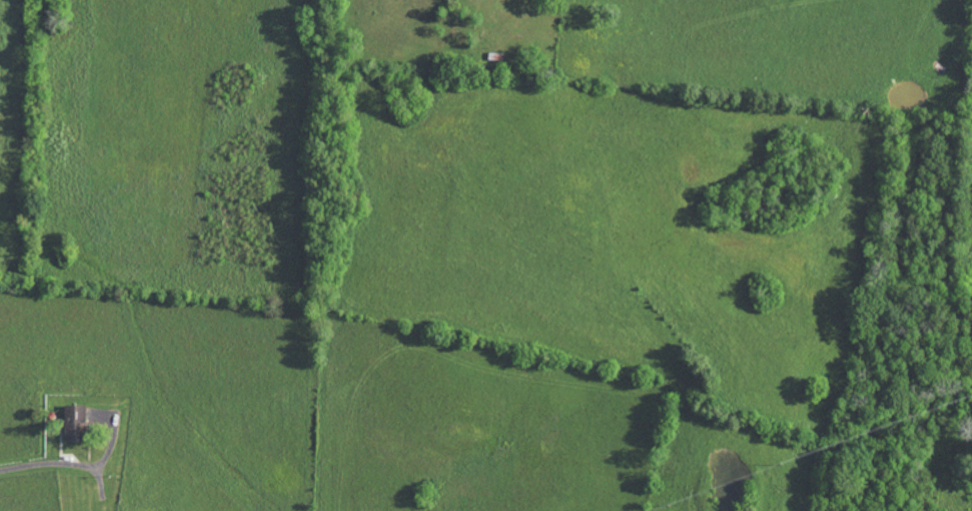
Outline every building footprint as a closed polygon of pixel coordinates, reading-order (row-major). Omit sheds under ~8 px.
[(83,406),(62,406),(63,442),(84,441),(83,406)]
